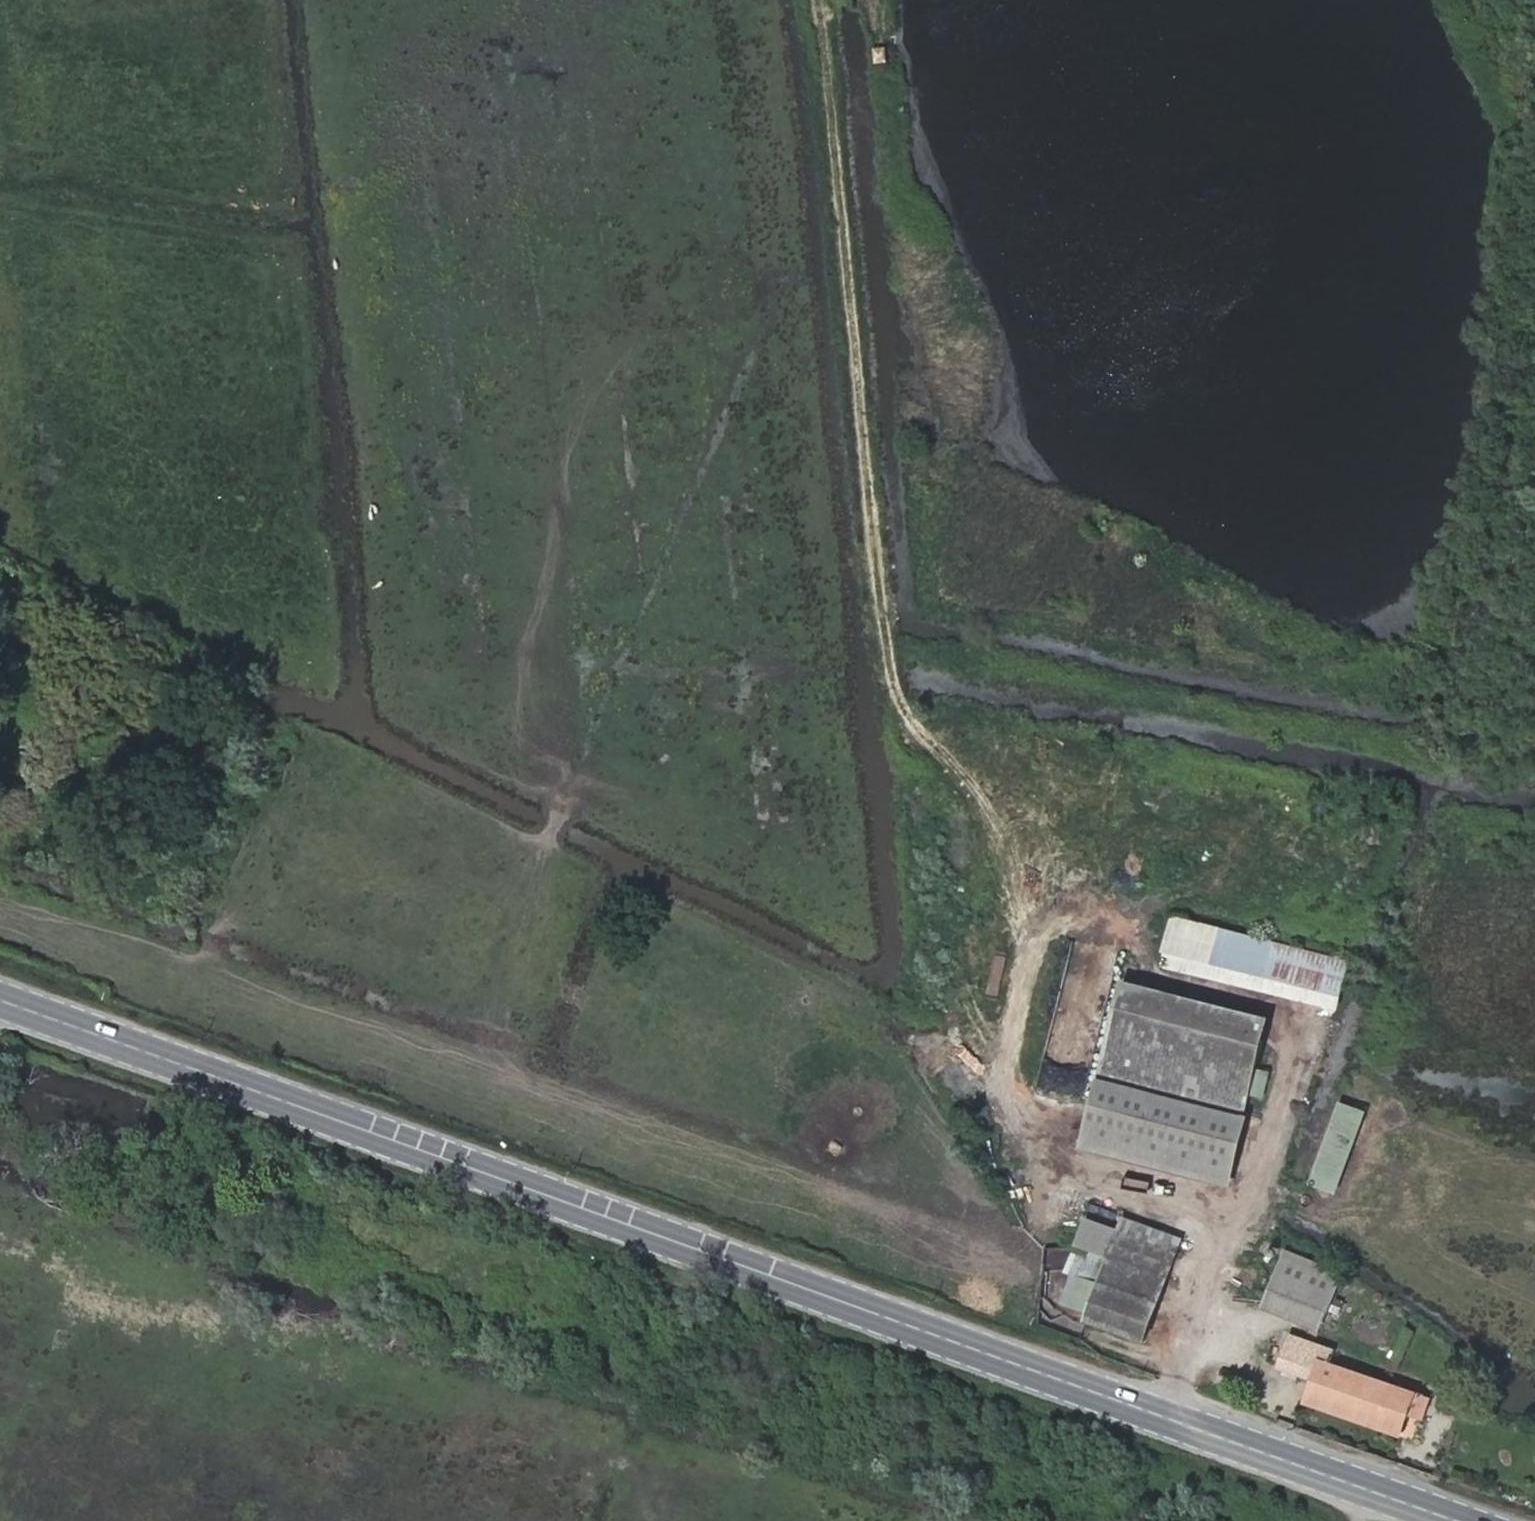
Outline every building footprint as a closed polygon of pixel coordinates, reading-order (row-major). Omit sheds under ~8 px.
[(1276,947),(1267,977),(1338,1000),(1347,969),(1276,947)] [(1266,1020),(1124,985),(1082,1150),(1233,1188),(1251,1117),(1242,1115),(1266,1020)] [(1041,1060),(1033,1097),(1081,1107),(1088,1069),(1041,1060)] [(1366,1113),(1340,1105),(1310,1184),(1335,1194),(1366,1113)] [(1068,1267),(1103,1279),(1111,1255),(1077,1243),(1068,1267)] [(1265,1307),(1318,1329),(1340,1274),(1287,1253),(1265,1307)] [(1111,1255),(1103,1279),(1088,1320),(1146,1342),(1170,1274),(1111,1255)] [(1280,1329),(1270,1358),(1316,1375),(1309,1399),(1403,1433),(1418,1393),(1362,1373),(1367,1361),(1280,1329)]
